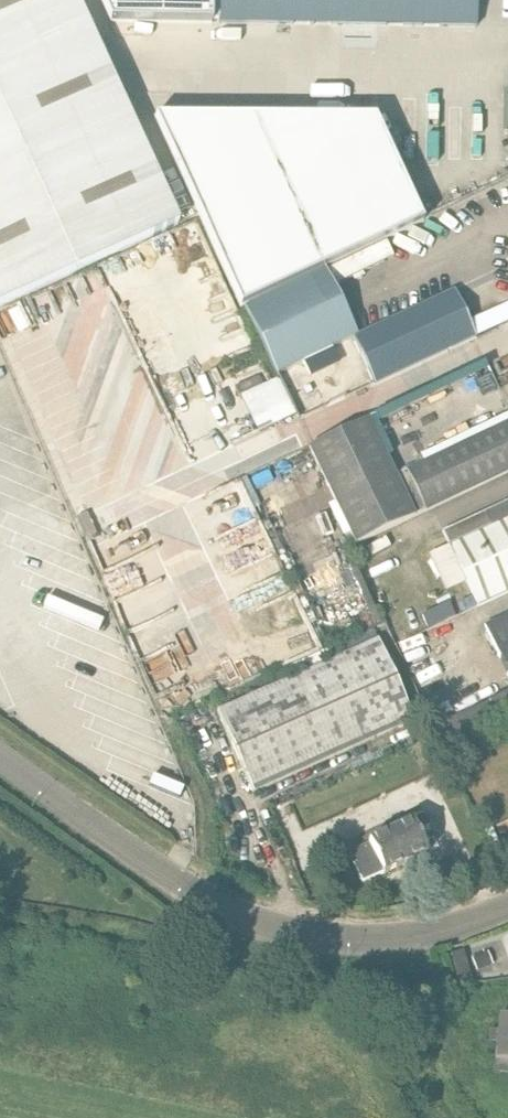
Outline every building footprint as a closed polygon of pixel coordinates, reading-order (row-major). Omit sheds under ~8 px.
[(178,223),(77,0),(0,0),(0,304),(178,223)] [(218,0),(101,0),(111,21),(218,23),(218,0)] [(218,23),(477,27),(477,0),(218,0),(218,23)] [(241,303),(424,219),(375,116),(154,114),(241,303)] [(357,337),(357,336),(323,268),(242,307),(276,374),(352,339),(357,337)] [(352,339),(372,383),(475,336),(454,290),(357,336),(357,337),(352,339)] [(244,391),(256,429),(295,416),(283,379),(244,391)] [(353,544),(414,516),(367,419),(306,447),(353,544)] [(507,471),(507,420),(404,468),(425,511),(507,471)] [(440,532),(475,607),(507,592),(507,501),(440,532)] [(482,626),(507,680),(507,614),(482,626)] [(218,712),(255,794),(418,722),(381,640),(218,712)] [(507,714),(507,691),(432,728),(441,745),(507,714)] [(347,847),(363,883),(429,853),(418,830),(428,825),(423,811),(347,846),(347,847)] [(500,1015),(495,1060),(507,1061),(507,1016),(500,1015)]
